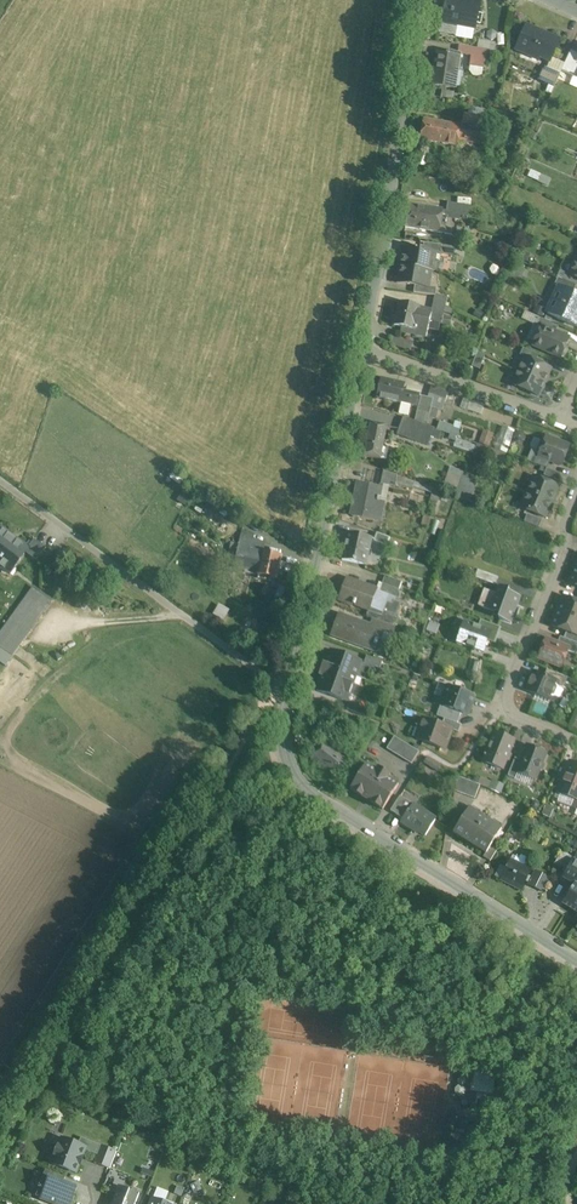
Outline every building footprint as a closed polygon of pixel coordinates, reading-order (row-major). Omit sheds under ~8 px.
[(466,6),(479,9),(481,0),(467,0),(466,6)] [(466,6),(446,3),(440,32),(455,35),(456,26),(475,30),(479,9),(466,6)] [(560,41),(526,26),(515,51),(516,52),(518,47),(540,57),(540,58),(550,62),(560,41)] [(495,44),(478,41),(477,49),(486,50),(494,51),(495,44)] [(472,48),(459,46),(458,54),(459,54),(471,56),(472,48)] [(477,49),(472,48),(471,56),(469,67),(484,69),(486,50),(477,49)] [(564,65),(561,71),(570,75),(576,62),(576,60),(576,54),(571,51),(564,65)] [(449,53),(437,52),(432,86),(455,89),(455,88),(454,88),(459,54),(458,54),(449,53)] [(560,75),(544,68),(538,81),(554,88),(560,75)] [(489,111),(472,108),(470,116),(488,119),(489,111)] [(462,127),(424,119),(423,120),(424,120),(420,139),(420,140),(458,147),(459,141),(482,146),(484,136),(485,136),(488,119),(470,116),(465,115),(465,114),(464,114),(462,127)] [(462,205),(448,203),(446,214),(460,216),(462,205)] [(442,210),(409,205),(405,228),(439,233),(441,218),(442,210)] [(455,220),(441,218),(439,233),(452,235),(455,220)] [(442,246),(424,243),(422,251),(441,253),(442,246)] [(422,251),(402,247),(399,265),(431,270),(431,271),(435,271),(437,263),(439,262),(441,253),(422,251)] [(431,270),(399,265),(397,283),(415,286),(428,288),(428,287),(431,271),(431,270)] [(569,274),(565,273),(562,280),(576,286),(576,287),(576,279),(569,275),(569,274)] [(576,286),(562,280),(559,278),(555,285),(558,286),(558,284),(574,292),(576,286)] [(558,284),(558,286),(545,313),(576,328),(576,293),(574,292),(558,284)] [(428,288),(415,286),(414,293),(434,296),(435,296),(436,289),(428,287),(428,288)] [(435,296),(434,296),(431,313),(443,316),(444,313),(451,315),(452,310),(445,306),(447,298),(435,296)] [(420,307),(399,302),(397,314),(430,321),(431,313),(422,311),(423,308),(419,308),(420,307)] [(430,321),(429,322),(441,324),(443,317),(443,316),(431,313),(430,321)] [(430,321),(397,314),(394,326),(401,328),(414,330),(413,335),(426,337),(428,330),(429,322),(430,321)] [(443,317),(441,324),(449,326),(451,319),(443,317)] [(537,325),(541,327),(542,324),(557,331),(559,327),(540,318),(537,325)] [(439,332),(441,324),(429,322),(428,330),(439,332)] [(557,331),(542,324),(541,327),(532,347),(561,360),(571,337),(557,331)] [(393,335),(389,343),(411,352),(414,343),(393,335)] [(538,355),(523,348),(520,356),(524,358),(524,357),(535,362),(538,355)] [(477,352),(471,367),(479,370),(485,355),(477,352)] [(535,362),(524,357),(524,358),(518,371),(544,383),(551,369),(535,362)] [(544,383),(518,371),(512,384),(538,397),(544,383)] [(404,384),(382,379),(377,399),(400,404),(400,403),(416,407),(419,396),(402,392),(404,384)] [(429,394),(446,400),(449,392),(432,386),(429,394)] [(429,394),(428,398),(433,399),(432,405),(433,405),(432,406),(435,407),(435,409),(436,410),(442,412),(446,400),(429,394)] [(421,396),(417,411),(424,413),(428,398),(421,396)] [(433,399),(428,398),(424,413),(425,413),(429,414),(432,405),(433,399)] [(464,398),(461,408),(481,415),(485,405),(464,398)] [(417,411),(415,421),(418,423),(422,424),(425,413),(424,413),(417,411)] [(415,421),(403,417),(397,435),(412,440),(415,431),(418,423),(415,421)] [(438,430),(446,432),(452,435),(454,428),(441,422),(438,430)] [(454,428),(452,435),(457,437),(462,424),(456,422),(454,428)] [(387,427),(371,423),(364,457),(386,461),(389,449),(383,448),(387,427)] [(415,431),(431,436),(434,428),(422,424),(418,423),(415,431)] [(514,431),(502,427),(494,450),(506,454),(514,431)] [(434,428),(431,436),(442,441),(446,432),(438,430),(434,428)] [(478,442),(489,446),(494,433),(483,429),(478,442)] [(415,431),(412,440),(428,446),(431,436),(415,431)] [(571,444),(546,436),(539,456),(538,458),(550,462),(563,467),(571,444)] [(506,454),(477,444),(474,453),(503,463),(506,454)] [(548,469),(550,462),(538,458),(539,456),(534,454),(531,463),(545,468),(548,469)] [(403,478),(415,483),(441,492),(445,480),(407,467),(403,478)] [(563,475),(548,469),(545,468),(542,477),(560,485),(563,475)] [(397,476),(384,471),(381,485),(395,487),(396,484),(397,476)] [(561,487),(533,475),(526,492),(555,504),(561,487)] [(403,478),(397,476),(396,484),(413,488),(415,483),(403,478)] [(464,476),(457,498),(471,503),(478,481),(464,476)] [(381,487),(359,483),(355,500),(353,500),(351,509),(353,509),(351,516),(374,521),(381,487)] [(415,483),(413,488),(431,495),(425,511),(433,514),(441,492),(415,483)] [(193,494),(185,489),(177,502),(186,507),(193,494)] [(548,520),(555,504),(526,492),(519,509),(548,520)] [(527,515),(525,523),(541,529),(544,521),(527,515)] [(7,525),(0,533),(0,563),(14,575),(36,548),(7,525)] [(390,538),(377,533),(374,541),(387,546),(390,538)] [(371,539),(348,534),(342,560),(365,565),(371,539)] [(264,543),(240,538),(239,546),(262,550),(261,552),(262,552),(264,543)] [(262,550),(239,546),(234,568),(257,572),(261,552),(262,550)] [(262,552),(261,552),(257,572),(257,576),(277,580),(281,556),(262,552)] [(575,569),(569,584),(576,587),(576,570),(575,569)] [(498,578),(478,570),(475,578),(495,586),(498,578)] [(402,583),(385,577),(382,584),(399,591),(402,583)] [(376,590),(347,579),(339,599),(353,605),(353,606),(355,606),(355,605),(369,611),(370,608),(376,590)] [(399,591),(382,584),(379,592),(396,598),(399,591)] [(36,585),(0,637),(0,642),(18,655),(56,599),(36,585)] [(509,590),(499,586),(496,594),(484,590),(484,591),(486,592),(481,607),(495,613),(496,610),(502,612),(500,619),(499,618),(498,619),(511,624),(517,606),(515,605),(518,597),(508,593),(509,590)] [(563,597),(558,612),(576,620),(576,603),(563,597)] [(392,600),(389,606),(384,605),(381,613),(370,608),(369,611),(366,617),(372,619),(395,628),(398,619),(396,618),(401,603),(392,600)] [(558,612),(552,626),(567,632),(576,637),(576,620),(558,612)] [(370,626),(339,615),(334,628),(335,629),(333,635),(332,634),(331,635),(377,652),(377,651),(374,650),(375,646),(377,647),(379,641),(378,640),(381,631),(370,626)] [(500,629),(467,617),(458,642),(491,654),(500,629)] [(395,628),(372,619),(370,626),(381,631),(392,635),(395,628)] [(567,632),(564,639),(576,644),(576,637),(567,632)] [(564,639),(560,637),(558,644),(569,649),(568,652),(576,655),(576,644),(564,639)] [(558,644),(546,640),(539,659),(561,668),(568,652),(569,649),(558,644)] [(361,662),(331,651),(326,665),(338,670),(355,677),(361,662)] [(382,662),(367,656),(364,663),(380,669),(382,662)] [(326,665),(324,664),(321,672),(336,677),(338,670),(326,665)] [(355,677),(338,670),(336,677),(321,672),(320,676),(322,677),(317,691),(346,702),(349,695),(352,685),(355,677)] [(567,678),(547,670),(544,677),(557,682),(557,683),(564,686),(567,678)] [(544,677),(533,672),(525,691),(550,701),(551,698),(555,697),(558,688),(556,685),(557,683),(557,682),(544,677)] [(475,696),(448,686),(440,706),(468,716),(475,696)] [(365,709),(349,703),(347,710),(363,716),(365,709)] [(339,710),(330,705),(320,722),(329,727),(339,710)] [(455,729),(421,717),(413,740),(447,752),(455,729)] [(514,741),(495,733),(486,755),(484,755),(484,757),(485,757),(483,762),(503,770),(514,741)] [(419,752),(394,737),(387,749),(411,765),(419,752)] [(326,741),(311,760),(333,779),(349,760),(326,741)] [(545,753),(528,746),(522,761),(517,773),(518,773),(535,780),(538,772),(541,770),(543,765),(542,762),(545,753)] [(515,759),(508,777),(515,780),(518,773),(517,773),(522,761),(515,759)] [(442,767),(434,762),(430,767),(438,772),(442,767)] [(570,764),(561,785),(564,786),(561,794),(575,799),(576,800),(576,766),(570,764)] [(376,771),(366,765),(350,790),(383,810),(398,785),(389,779),(391,776),(378,768),(376,771)] [(480,786),(458,777),(455,792),(475,799),(480,786)] [(483,777),(480,784),(501,794),(504,786),(483,777)] [(400,797),(391,812),(397,815),(406,801),(400,797)] [(435,820),(406,801),(397,815),(403,819),(401,822),(413,830),(414,829),(426,836),(435,820)] [(501,830),(469,809),(454,833),(486,854),(492,846),(501,830)] [(492,846),(486,854),(483,858),(490,862),(498,850),(492,846)] [(568,855),(562,851),(555,864),(561,867),(568,855)] [(517,855),(516,857),(513,856),(501,880),(522,890),(532,870),(526,867),(528,863),(525,862),(527,858),(521,855),(520,857),(517,855)] [(568,855),(561,867),(567,871),(574,858),(568,855)] [(575,857),(574,858),(567,871),(576,878),(576,859),(575,857)] [(548,878),(536,872),(529,885),(542,891),(548,878)] [(576,882),(562,904),(576,914),(576,882)] [(497,1069),(476,1065),(471,1092),(482,1094),(480,1109),(490,1111),(489,1114),(502,1116),(506,1090),(494,1087),(497,1069)] [(78,1145),(62,1139),(59,1147),(58,1146),(54,1155),(56,1156),(52,1164),(76,1173),(79,1165),(80,1165),(84,1158),(82,1157),(85,1151),(97,1155),(101,1146),(81,1138),(78,1145)] [(117,1152),(101,1146),(97,1155),(94,1163),(110,1169),(117,1152)] [(65,1178),(46,1171),(44,1177),(63,1185),(65,1178)] [(43,1177),(42,1180),(39,1188),(45,1190),(42,1197),(41,1199),(53,1203),(72,1203),(77,1190),(63,1185),(44,1177),(43,1177)] [(119,1186),(119,1187),(112,1203),(136,1203),(140,1194),(119,1186)]
